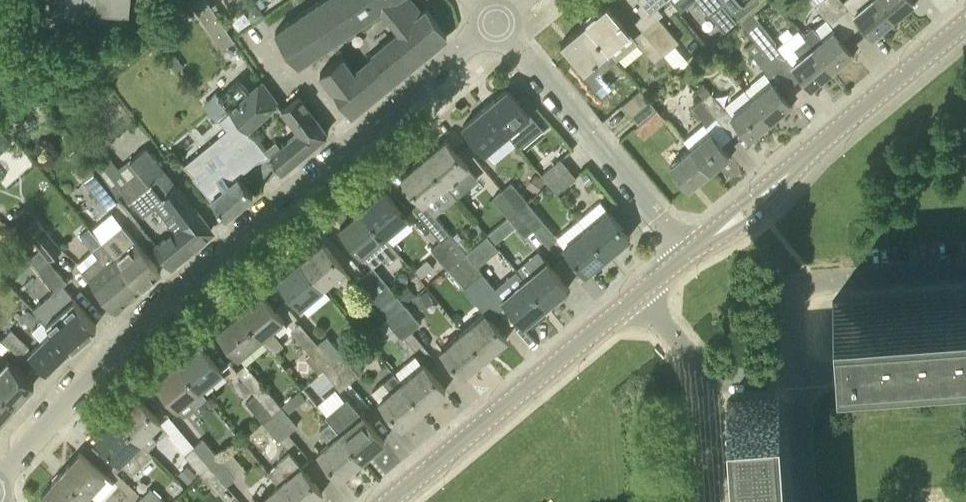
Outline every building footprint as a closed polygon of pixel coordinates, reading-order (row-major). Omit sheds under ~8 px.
[(48,15),(80,18),(81,7),(97,8),(97,12),(129,16),(131,0),(50,0),(48,15)] [(276,30),(299,63),(382,6),(401,29),(373,52),(377,57),(357,74),(343,55),(321,72),(351,112),(447,33),(427,8),(423,11),(414,0),(320,0),(276,30)] [(643,28),(663,53),(679,40),(658,15),(662,12),(656,4),(660,0),(635,0),(645,12),(635,19),(643,28)] [(723,0),(697,0),(709,14),(724,1),(723,0)] [(753,14),(769,0),(751,0),(735,13),(742,22),(753,14)] [(827,0),(820,0),(815,4),(826,18),(830,22),(839,14),(827,0)] [(879,0),(844,0),(843,1),(843,0),(827,0),(839,14),(849,5),(855,12),(873,34),(893,17),(879,0)] [(893,17),(913,0),(879,0),(893,17)] [(253,21),(264,13),(256,1),(249,6),(249,16),(253,21)] [(585,22),(617,59),(638,42),(654,61),(663,53),(643,28),(633,36),(607,4),(585,22)] [(235,39),(214,9),(203,17),(223,47),(235,39)] [(802,33),(806,37),(831,68),(852,51),(833,29),(835,28),(830,22),(826,18),(814,28),(812,25),(802,33)] [(747,30),(755,39),(756,37),(779,64),(787,58),(777,46),(776,42),(759,20),(747,30)] [(617,59),(585,22),(561,42),(584,70),(583,72),(590,81),(617,59)] [(756,37),(755,39),(746,46),(768,73),(779,64),(756,37)] [(831,68),(806,37),(794,47),(802,55),(793,63),(811,85),(831,68)] [(172,53),(165,58),(175,71),(182,65),(172,53)] [(744,89),(751,97),(770,119),(790,102),(772,80),(765,71),(744,89)] [(248,90),(238,78),(218,97),(242,121),(249,128),(279,103),(277,101),(279,99),(263,79),(261,81),(260,80),(248,90)] [(710,89),(703,82),(696,88),(703,95),(710,89)] [(508,87),(485,106),(507,132),(520,147),(530,139),(517,123),(529,114),(508,87)] [(630,113),(648,98),(640,89),(622,104),(630,113)] [(732,135),(742,126),(750,136),(770,119),(751,97),(744,89),(724,105),(725,107),(716,116),(732,135)] [(724,105),(710,90),(701,98),(716,116),(725,107),(724,105)] [(281,169),(326,132),(301,97),(284,110),(300,130),(270,155),(281,169)] [(657,109),(648,98),(630,113),(639,124),(657,109)] [(716,116),(701,98),(692,106),(707,124),(716,116)] [(507,132),(485,106),(463,124),(485,150),(507,132)] [(662,107),(640,125),(649,135),(670,117),(662,107)] [(711,131),(690,148),(709,170),(729,153),(721,144),(732,135),(716,116),(707,124),(706,125),(711,131)] [(186,169),(227,216),(253,193),(233,170),(263,145),(253,132),(249,128),(242,121),(186,169)] [(1,151),(12,142),(1,129),(0,130),(0,150),(1,151)] [(425,156),(446,183),(457,196),(479,178),(468,165),(446,139),(425,156)] [(96,168),(115,193),(121,188),(130,199),(152,182),(173,209),(185,223),(197,211),(145,147),(119,167),(112,173),(101,160),(94,166),(96,168)] [(709,170),(690,148),(670,164),(689,186),(709,170)] [(403,175),(422,198),(424,201),(446,183),(425,156),(403,175)] [(549,183),(568,166),(561,158),(542,174),(545,178),(549,183)] [(568,166),(549,183),(557,192),(576,176),(568,166)] [(115,193),(96,168),(85,177),(109,209),(120,199),(115,193)] [(581,174),(587,182),(592,178),(586,170),(581,174)] [(535,191),(545,178),(536,171),(526,185),(535,191)] [(511,181),(502,189),(518,207),(527,199),(511,181)] [(173,209),(152,182),(130,199),(144,216),(155,207),(174,231),(157,246),(171,264),(212,229),(197,211),(185,223),(173,209)] [(518,207),(502,189),(493,197),(508,215),(518,207)] [(362,208),(384,235),(406,216),(384,190),(362,208)] [(436,214),(424,201),(422,198),(413,206),(441,240),(457,260),(466,252),(436,214)] [(518,207),(534,227),(544,219),(527,199),(518,207)] [(518,207),(508,215),(525,235),(534,227),(518,207)] [(384,235),(362,208),(340,226),(362,253),(372,265),(384,255),(389,261),(399,252),(384,235)] [(586,227),(609,254),(630,236),(608,209),(586,227)] [(50,259),(62,248),(35,217),(23,227),(50,259)] [(122,224),(102,241),(141,287),(161,270),(137,241),(122,224)] [(141,287),(102,241),(89,225),(80,232),(93,249),(98,255),(82,268),(116,308),(141,287)] [(494,242),(505,233),(499,225),(487,234),(494,242)] [(609,254),(586,227),(565,245),(587,272),(609,254)] [(486,234),(467,250),(478,264),(498,248),(486,234)] [(457,260),(441,240),(432,248),(447,267),(457,260)] [(302,258),(324,285),(345,267),(323,241),(302,258)] [(56,290),(67,281),(40,249),(29,258),(56,290)] [(525,278),(547,306),(569,287),(538,250),(516,268),(525,278)] [(485,293),(491,301),(501,293),(466,252),(457,260),(485,293)] [(324,285),(302,258),(279,277),(301,304),(324,285)] [(416,268),(422,276),(435,266),(429,258),(416,268)] [(457,260),(447,267),(475,302),(485,293),(457,260)] [(503,297),(525,324),(547,306),(525,278),(503,297)] [(395,310),(404,302),(388,282),(378,290),(395,310)] [(406,284),(396,292),(404,302),(414,294),(406,284)] [(415,294),(421,306),(432,301),(426,289),(415,294)] [(395,310),(378,290),(369,298),(385,318),(395,310)] [(852,300),(852,307),(833,309),(836,353),(965,343),(965,291),(852,300)] [(239,310),(261,337),(273,352),(284,343),(272,328),(283,319),(261,292),(239,310)] [(46,321),(53,329),(71,347),(97,324),(74,298),(46,321)] [(421,322),(404,302),(395,310),(411,330),(421,322)] [(261,337),(239,310),(217,329),(239,355),(261,337)] [(411,330),(395,310),(385,318),(387,320),(394,329),(401,338),(411,330)] [(462,330),(485,357),(507,339),(485,312),(462,330)] [(71,347),(53,329),(46,321),(44,319),(42,321),(39,321),(37,322),(38,325),(33,329),(43,340),(29,353),(46,371),(71,347)] [(21,355),(29,345),(12,328),(3,338),(21,355)] [(485,357),(462,330),(441,348),(464,375),(485,357)] [(372,344),(377,340),(371,331),(365,335),(372,344)] [(333,361),(342,354),(327,335),(318,343),(333,361)] [(178,361),(201,387),(222,370),(200,343),(178,361)] [(333,361),(318,343),(308,350),(310,352),(324,369),(333,361)] [(343,354),(342,354),(333,361),(349,380),(358,372),(362,368),(348,351),(343,354)] [(324,369),(310,352),(305,356),(319,373),(324,369)] [(16,403),(34,383),(9,360),(0,369),(0,389),(16,403)] [(201,387),(178,361),(156,379),(178,406),(201,387)] [(272,412),(281,404),(246,361),(237,369),(256,393),(272,412)] [(349,380),(333,361),(324,369),(340,388),(349,380)] [(402,381),(424,408),(446,389),(424,362),(402,381)] [(402,426),(424,408),(402,381),(394,372),(384,381),(391,390),(380,399),(402,426)] [(895,384),(857,388),(859,414),(898,411),(895,384)] [(16,403),(0,389),(0,420),(16,403)] [(298,390),(290,397),(296,405),(305,398),(298,390)] [(263,420),(272,412),(256,393),(247,401),(263,420)] [(116,415),(141,440),(149,448),(157,439),(150,432),(161,420),(137,395),(116,415)] [(771,398),(727,401),(734,501),(787,501),(781,417),(772,418),(771,398)] [(297,424),(281,404),(272,412),(288,432),(297,424)] [(175,412),(195,437),(203,431),(183,406),(175,412)] [(288,432),(272,412),(263,420),(279,440),(288,432)] [(340,432),(362,459),(385,441),(362,414),(340,432)] [(141,440),(116,415),(96,435),(120,460),(141,440)] [(341,477),(362,459),(340,432),(330,420),(320,429),(330,441),(318,450),(341,477)] [(210,464),(194,444),(178,424),(168,433),(200,472),(210,464)] [(194,444),(210,464),(219,456),(203,437),(194,444)] [(60,473),(86,497),(106,475),(80,451),(60,473)] [(296,501),(311,501),(323,492),(290,452),(269,470),(280,482),(296,501)] [(219,456),(210,464),(227,483),(235,476),(219,456)] [(197,473),(187,464),(177,474),(187,483),(197,473)] [(227,483),(210,464),(200,472),(217,491),(227,483)] [(60,473),(41,493),(50,501),(81,501),(86,497),(60,473)] [(280,482),(256,501),(257,501),(296,501),(280,482)] [(142,495),(149,501),(167,501),(150,486),(142,495)]
